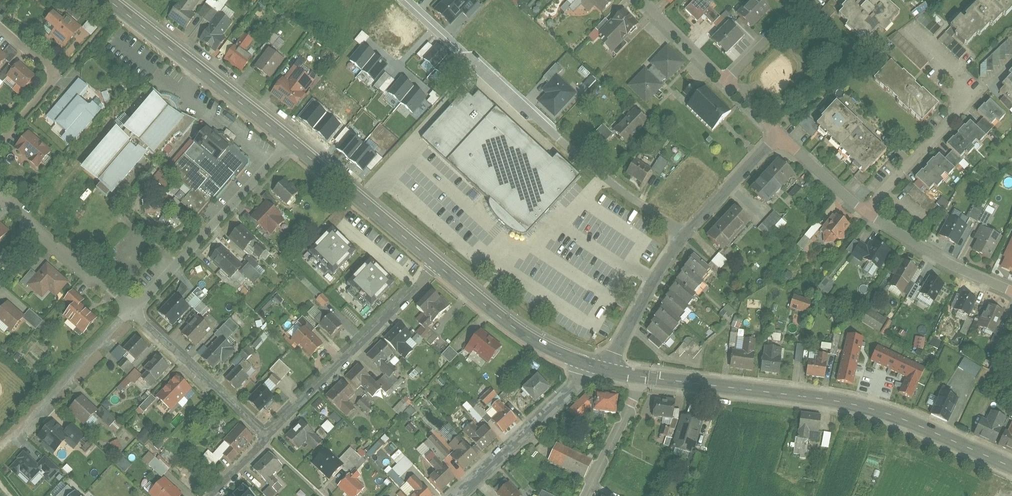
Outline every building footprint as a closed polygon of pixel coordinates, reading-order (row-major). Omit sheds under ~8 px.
[(185,27),(194,14),(190,11),(198,0),(181,0),(169,15),(185,27)] [(464,0),(443,0),(435,9),(452,25),(470,5),(464,0)] [(586,0),(577,0),(569,9),(574,13),(580,6),(586,0)] [(601,12),(612,0),(586,0),(580,6),(588,14),(595,7),(601,12)] [(713,24),(720,17),(702,0),(695,0),(686,10),(698,21),(704,15),(713,24)] [(751,29),(769,11),(757,0),(750,0),(736,14),(751,29)] [(840,8),(831,0),(819,13),(828,20),(835,13),(838,16),(842,11),(839,9),(840,8)] [(847,1),(840,8),(839,9),(842,11),(838,16),(837,16),(847,26),(845,28),(851,34),(853,32),(864,43),(877,29),(883,34),(891,26),(888,24),(898,14),(883,0),(879,0),(846,0),(847,1)] [(979,0),(964,16),(966,17),(962,20),(959,17),(950,27),(957,32),(954,35),(966,46),(977,34),(979,36),(991,24),(993,26),(1004,14),(1006,16),(1011,10),(1011,0),(984,0),(982,2),(979,0)] [(603,45),(611,53),(639,24),(624,9),(600,34),(607,41),(603,45)] [(42,29),(65,46),(80,26),(65,14),(61,19),(51,11),(43,21),(46,23),(42,29)] [(941,28),(924,12),(917,20),(933,36),(941,28)] [(220,13),(200,38),(215,50),(225,37),(221,34),(231,21),(220,13)] [(721,16),(720,17),(713,24),(717,28),(724,20),(721,16)] [(88,20),(81,28),(91,36),(97,28),(88,20)] [(710,40),(725,55),(743,37),(728,22),(710,40)] [(957,32),(950,27),(938,40),(959,60),(966,52),(951,38),(954,35),(957,32)] [(358,36),(364,41),(364,42),(366,43),(370,38),(362,31),(358,36)] [(929,62),(896,32),(886,39),(921,71),(929,62)] [(225,58),(241,71),(251,58),(243,52),(252,40),(244,33),(225,58)] [(272,33),(266,41),(276,49),(282,41),(272,33)] [(355,41),(361,46),(364,42),(364,41),(358,36),(355,41)] [(1008,39),(980,65),(980,76),(986,76),(986,71),(993,71),(993,66),(999,66),(999,60),(1005,60),(1005,55),(1011,55),(1011,43),(1008,39)] [(416,56),(420,60),(432,48),(428,44),(416,56)] [(350,61),(362,71),(375,55),(363,45),(350,61)] [(435,70),(448,56),(437,45),(423,60),(435,70)] [(8,46),(1,54),(4,57),(3,58),(9,64),(17,54),(8,46)] [(629,86),(646,103),(662,86),(659,83),(664,78),(667,81),(683,64),(666,48),(650,65),(653,67),(648,72),(645,70),(629,86)] [(257,66),(270,76),(283,59),(270,49),(257,66)] [(362,71),(374,81),(387,65),(375,55),(362,71)] [(435,70),(446,81),(448,79),(459,67),(448,56),(435,70)] [(907,113),(909,112),(920,123),(937,106),(924,93),(922,91),(921,92),(914,85),(915,84),(905,74),(902,71),(901,73),(890,62),(873,80),(885,91),(886,90),(897,101),(896,102),(907,113)] [(34,77),(18,63),(13,69),(6,77),(7,78),(23,91),(34,77)] [(13,69),(8,64),(0,73),(0,82),(2,84),(7,78),(6,77),(13,69)] [(448,79),(451,81),(463,70),(460,67),(459,67),(448,79)] [(282,77),(271,93),(292,108),(304,92),(301,91),(311,78),(298,68),(289,81),(282,77)] [(1008,73),(1010,75),(1001,84),(1004,87),(999,91),(1004,96),(1011,104),(1011,69),(1008,73)] [(394,82),(385,74),(373,88),(383,94),(394,82)] [(578,92),(558,74),(536,99),(555,116),(578,92)] [(387,94),(400,104),(413,88),(401,78),(387,94)] [(81,94),(87,87),(78,79),(44,118),(54,127),(51,129),(61,138),(61,139),(68,145),(100,109),(92,103),(87,108),(75,97),(79,93),(81,94)] [(555,150),(552,153),(477,84),(471,91),(465,85),(417,135),(484,198),(487,201),(489,210),(496,221),(506,230),(516,235),(525,236),(558,201),(576,181),(582,175),(555,150)] [(705,87),(701,92),(693,84),(683,94),(691,102),(686,107),(713,132),(732,112),(705,87)] [(220,136),(209,127),(200,119),(187,115),(178,109),(177,105),(175,102),(171,100),(172,98),(169,96),(166,96),(155,88),(125,133),(119,128),(45,214),(74,238),(147,152),(156,161),(165,151),(179,162),(171,172),(193,191),(183,203),(197,215),(212,199),(217,199),(248,163),(248,159),(233,147),(233,142),(225,135),(220,136)] [(413,88),(400,104),(412,115),(426,99),(413,88)] [(430,98),(426,102),(433,108),(441,99),(433,92),(429,96),(430,98)] [(1004,96),(999,101),(1009,111),(1011,108),(1011,104),(1004,96)] [(298,112),(303,116),(312,103),(313,101),(309,98),(298,112)] [(984,105),(977,112),(984,118),(992,125),(996,120),(999,123),(1006,115),(989,100),(984,106),(984,105)] [(870,168),(885,152),(860,128),(861,126),(835,102),(820,119),(821,120),(816,125),(819,128),(840,148),(838,150),(860,171),(863,174),(865,172),(869,167),(870,168)] [(303,116),(299,119),(313,131),(326,114),(312,103),(303,116)] [(615,131),(629,144),(648,122),(634,109),(615,131)] [(340,126),(326,114),(313,131),(327,142),(330,138),(340,126)] [(816,125),(807,116),(799,125),(812,137),(819,128),(816,125)] [(992,125),(984,118),(975,127),(985,136),(994,127),(992,125)] [(953,138),(946,145),(952,151),(960,158),(965,153),(967,155),(974,148),(971,145),(975,141),(978,144),(985,136),(975,127),(970,121),(965,127),(964,126),(957,133),(958,134),(954,139),(953,138)] [(590,134),(600,144),(611,134),(601,124),(590,134)] [(330,138),(338,144),(348,133),(349,132),(341,125),(340,126),(330,138)] [(27,131),(13,149),(37,168),(52,149),(27,131)] [(338,144),(335,149),(349,161),(362,144),(348,133),(338,144)] [(362,144),(349,161),(363,172),(366,168),(376,156),(362,144)] [(960,158),(952,151),(944,160),(954,170),(963,160),(960,158)] [(376,156),(366,168),(371,173),(383,159),(378,155),(376,156)] [(921,171),(915,178),(928,191),(933,186),(936,189),(943,181),(940,178),(944,174),(947,177),(954,170),(944,160),(938,155),(934,160),(932,159),(925,166),(927,168),(923,172),(921,171)] [(628,172),(643,181),(651,169),(636,159),(628,172)] [(794,174),(779,159),(752,188),(767,202),(794,174)] [(863,174),(860,171),(854,177),(863,185),(871,177),(865,172),(863,174)] [(937,206),(910,182),(903,190),(930,214),(937,206)] [(297,194),(284,183),(274,193),(287,205),(297,194)] [(261,198),(265,201),(274,210),(279,205),(266,193),(261,198)] [(140,198),(141,213),(167,211),(166,196),(140,198)] [(265,201),(250,217),(257,223),(267,232),(268,231),(271,234),(283,220),(280,217),(281,216),(274,210),(265,201)] [(750,221),(734,206),(707,234),(723,249),(750,221)] [(778,231),(786,222),(772,209),(756,228),(764,235),(773,226),(778,231)] [(253,228),(257,223),(250,217),(246,213),(242,217),(253,228)] [(850,225),(835,213),(820,232),(823,233),(824,244),(833,242),(835,244),(838,240),(844,239),(843,233),(850,225)] [(940,234),(956,242),(965,225),(949,216),(940,234)] [(810,241),(822,227),(816,222),(804,236),(810,241)] [(241,224),(228,239),(243,252),(248,246),(260,256),(268,247),(241,224)] [(973,249),(990,257),(1001,236),(985,227),(973,249)] [(355,252),(331,228),(307,253),(331,276),(355,252)] [(1005,259),(1001,268),(1011,273),(1011,236),(1002,258),(1005,259)] [(863,260),(879,271),(892,252),(872,239),(869,245),(861,240),(859,243),(853,252),(864,259),(863,260)] [(853,252),(859,243),(854,240),(846,251),(851,255),(853,252)] [(238,269),(242,265),(221,246),(211,258),(231,277),(238,269)] [(709,261),(718,269),(726,261),(717,252),(709,261)] [(652,324),(648,328),(664,343),(673,332),(671,330),(680,320),(677,317),(687,307),(685,305),(694,294),(693,293),(702,282),(700,281),(710,270),(694,256),(689,261),(684,266),(686,268),(681,273),(676,279),(678,280),(674,285),(669,291),(671,292),(666,298),(661,303),(664,305),(660,311),(655,316),(657,318),(652,324)] [(394,284),(369,260),(346,284),(371,307),(394,284)] [(909,282),(917,269),(901,260),(893,275),(894,276),(888,287),(902,295),(903,293),(909,282)] [(245,261),(242,265),(238,269),(253,284),(261,276),(245,261)] [(48,289),(56,296),(69,282),(46,262),(36,275),(26,286),(41,298),(48,289)] [(26,286),(36,275),(30,270),(19,283),(25,287),(26,286)] [(219,270),(215,274),(225,283),(229,279),(219,270)] [(824,276),(815,288),(824,294),(833,283),(824,276)] [(919,294),(933,303),(944,286),(929,277),(921,289),(919,294)] [(914,285),(909,282),(903,293),(908,295),(914,285)] [(921,289),(914,285),(908,295),(906,298),(914,302),(919,294),(921,289)] [(75,302),(79,305),(83,300),(72,291),(64,300),(71,307),(75,302)] [(426,329),(451,304),(442,296),(439,298),(433,292),(418,306),(425,313),(417,320),(426,329)] [(977,299),(961,292),(953,310),(969,317),(977,299)] [(315,300),(323,308),(329,301),(321,294),(315,300)] [(802,312),(806,299),(789,294),(785,307),(802,312)] [(175,295),(159,313),(173,326),(189,308),(175,295)] [(187,304),(194,310),(201,303),(194,297),(187,304)] [(63,317),(83,335),(96,320),(79,305),(75,302),(71,307),(63,317)] [(194,310),(202,318),(209,310),(201,303),(194,310)] [(885,319),(875,313),(877,308),(868,303),(858,322),(877,333),(885,319)] [(11,332),(22,319),(21,318),(5,304),(0,309),(0,323),(11,332)] [(1004,312),(989,306),(985,315),(982,314),(976,327),(994,334),(996,330),(1004,312)] [(306,311),(311,317),(317,312),(313,307),(306,311)] [(29,309),(21,318),(22,319),(34,331),(43,322),(29,309)] [(321,314),(314,320),(330,336),(340,327),(328,316),(326,319),(321,314)] [(209,315),(201,323),(208,329),(216,321),(209,315)] [(193,346),(208,329),(201,323),(194,316),(187,324),(189,326),(181,334),(193,346)] [(309,336),(310,334),(315,330),(302,317),(297,322),(303,328),(301,329),(309,336)] [(230,319),(224,326),(232,334),(238,328),(230,319)] [(385,339),(404,358),(411,351),(402,343),(409,336),(399,325),(385,339)] [(220,338),(224,342),(232,334),(224,326),(215,336),(219,339),(220,338)] [(299,345),(310,356),(321,345),(310,334),(309,336),(301,329),(291,339),(298,346),(299,345)] [(469,345),(488,361),(500,345),(481,330),(469,345)] [(1004,333),(996,330),(994,334),(991,342),(999,345),(1004,333)] [(16,353),(34,364),(42,351),(36,347),(37,345),(34,344),(37,339),(29,334),(16,353)] [(863,339),(846,335),(836,382),(852,385),(863,339)] [(677,348),(691,359),(700,347),(686,336),(677,348)] [(912,348),(922,349),(924,338),(913,336),(912,348)] [(127,353),(135,360),(147,348),(135,337),(123,349),(127,353)] [(735,349),(733,366),(752,368),(756,338),(746,337),(744,350),(735,349)] [(201,358),(212,369),(220,360),(223,363),(234,351),(224,342),(220,338),(219,339),(201,358)] [(367,357),(389,378),(396,371),(387,362),(392,356),(380,344),(367,357)] [(127,353),(123,349),(119,346),(111,355),(119,363),(127,353)] [(448,346),(439,355),(448,363),(456,354),(448,346)] [(779,372),(782,348),(767,346),(764,370),(779,372)] [(925,368),(877,346),(870,361),(906,377),(899,392),(911,398),(925,368)] [(809,360),(808,374),(825,376),(828,354),(820,353),(819,362),(809,360)] [(232,363),(237,368),(245,359),(241,354),(232,363)] [(142,378),(150,386),(168,367),(157,356),(144,369),(147,372),(142,378)] [(956,367),(973,378),(980,368),(963,357),(956,367)] [(269,371),(281,381),(290,371),(279,360),(269,371)] [(380,389),(357,366),(345,378),(356,390),(360,386),(372,397),(380,389)] [(132,368),(114,388),(119,392),(129,382),(130,383),(138,374),(132,368)] [(225,380),(236,390),(248,378),(237,368),(225,380)] [(156,397),(171,411),(191,390),(176,375),(156,397)] [(536,376),(522,389),(533,402),(548,389),(536,376)] [(326,398),(347,418),(354,410),(347,402),(354,395),(341,382),(326,398)] [(247,401),(260,413),(274,398),(261,386),(247,401)] [(933,412),(948,419),(958,397),(943,390),(933,412)] [(594,409),(594,411),(615,413),(617,395),(596,393),(595,397),(591,396),(588,399),(585,395),(567,411),(577,421),(592,407),(594,409)] [(151,396),(139,408),(144,413),(156,400),(151,396)] [(403,396),(391,409),(397,415),(410,402),(403,396)] [(82,397),(69,412),(84,425),(93,414),(97,411),(82,397)] [(366,411),(370,406),(360,397),(356,402),(366,411)] [(672,416),(674,400),(657,398),(655,414),(672,416)] [(317,412),(324,405),(317,399),(310,406),(317,412)] [(486,413),(504,432),(517,420),(499,401),(486,413)] [(100,406),(97,411),(93,414),(108,428),(115,420),(100,406)] [(401,413),(406,418),(413,412),(407,406),(401,413)] [(988,421),(983,418),(976,432),(995,440),(1006,417),(992,411),(988,421)] [(799,436),(808,437),(809,430),(818,431),(819,415),(801,413),(799,436)] [(674,445),(692,451),(701,421),(684,415),(674,445)] [(319,426),(325,434),(332,428),(326,420),(319,426)] [(1011,420),(1001,443),(1011,447),(1011,420)] [(68,439),(69,438),(64,433),(52,422),(38,437),(43,442),(40,445),(52,456),(68,439)] [(298,449),(305,442),(314,450),(321,443),(301,422),(286,437),(298,449)] [(472,423),(463,432),(482,451),(496,438),(484,426),(479,430),(472,423)] [(446,424),(438,431),(442,436),(451,429),(446,424)] [(71,426),(64,433),(69,438),(68,439),(75,446),(84,438),(71,426)] [(223,457),(230,464),(253,439),(239,426),(216,451),(223,457)] [(321,439),(326,435),(319,428),(314,432),(321,439)] [(820,447),(827,448),(828,432),(821,432),(820,447)] [(453,459),(464,471),(478,459),(458,437),(452,443),(461,453),(453,459)] [(366,453),(370,457),(384,442),(380,438),(366,453)] [(110,442),(114,451),(121,449),(116,439),(110,442)] [(556,444),(548,460),(583,477),(591,460),(556,444)] [(36,464),(23,450),(7,466),(17,477),(20,475),(29,484),(40,473),(43,470),(36,464)] [(327,450),(313,465),(329,481),(343,466),(327,450)] [(386,466),(382,471),(398,487),(402,482),(398,478),(412,465),(397,450),(389,458),(395,464),(390,470),(386,466)] [(203,479),(223,457),(216,451),(213,455),(208,451),(192,469),(203,479)] [(271,476),(281,467),(269,454),(252,470),(272,491),(279,484),(271,476)] [(44,455),(36,464),(43,470),(40,473),(49,481),(60,470),(44,455)] [(120,470),(127,465),(122,457),(114,462),(120,470)] [(431,479),(442,491),(456,478),(436,457),(430,463),(438,472),(431,479)] [(148,466),(161,478),(167,471),(155,459),(148,466)] [(347,495),(358,495),(365,489),(356,481),(361,476),(355,471),(338,488),(347,495)] [(414,477),(408,483),(417,492),(413,495),(432,495),(414,477)] [(151,495),(182,495),(164,479),(149,494),(151,495)] [(505,480),(494,491),(499,495),(520,495),(505,480)] [(231,495),(254,495),(242,485),(231,495)] [(57,495),(76,495),(67,487),(57,495)]
